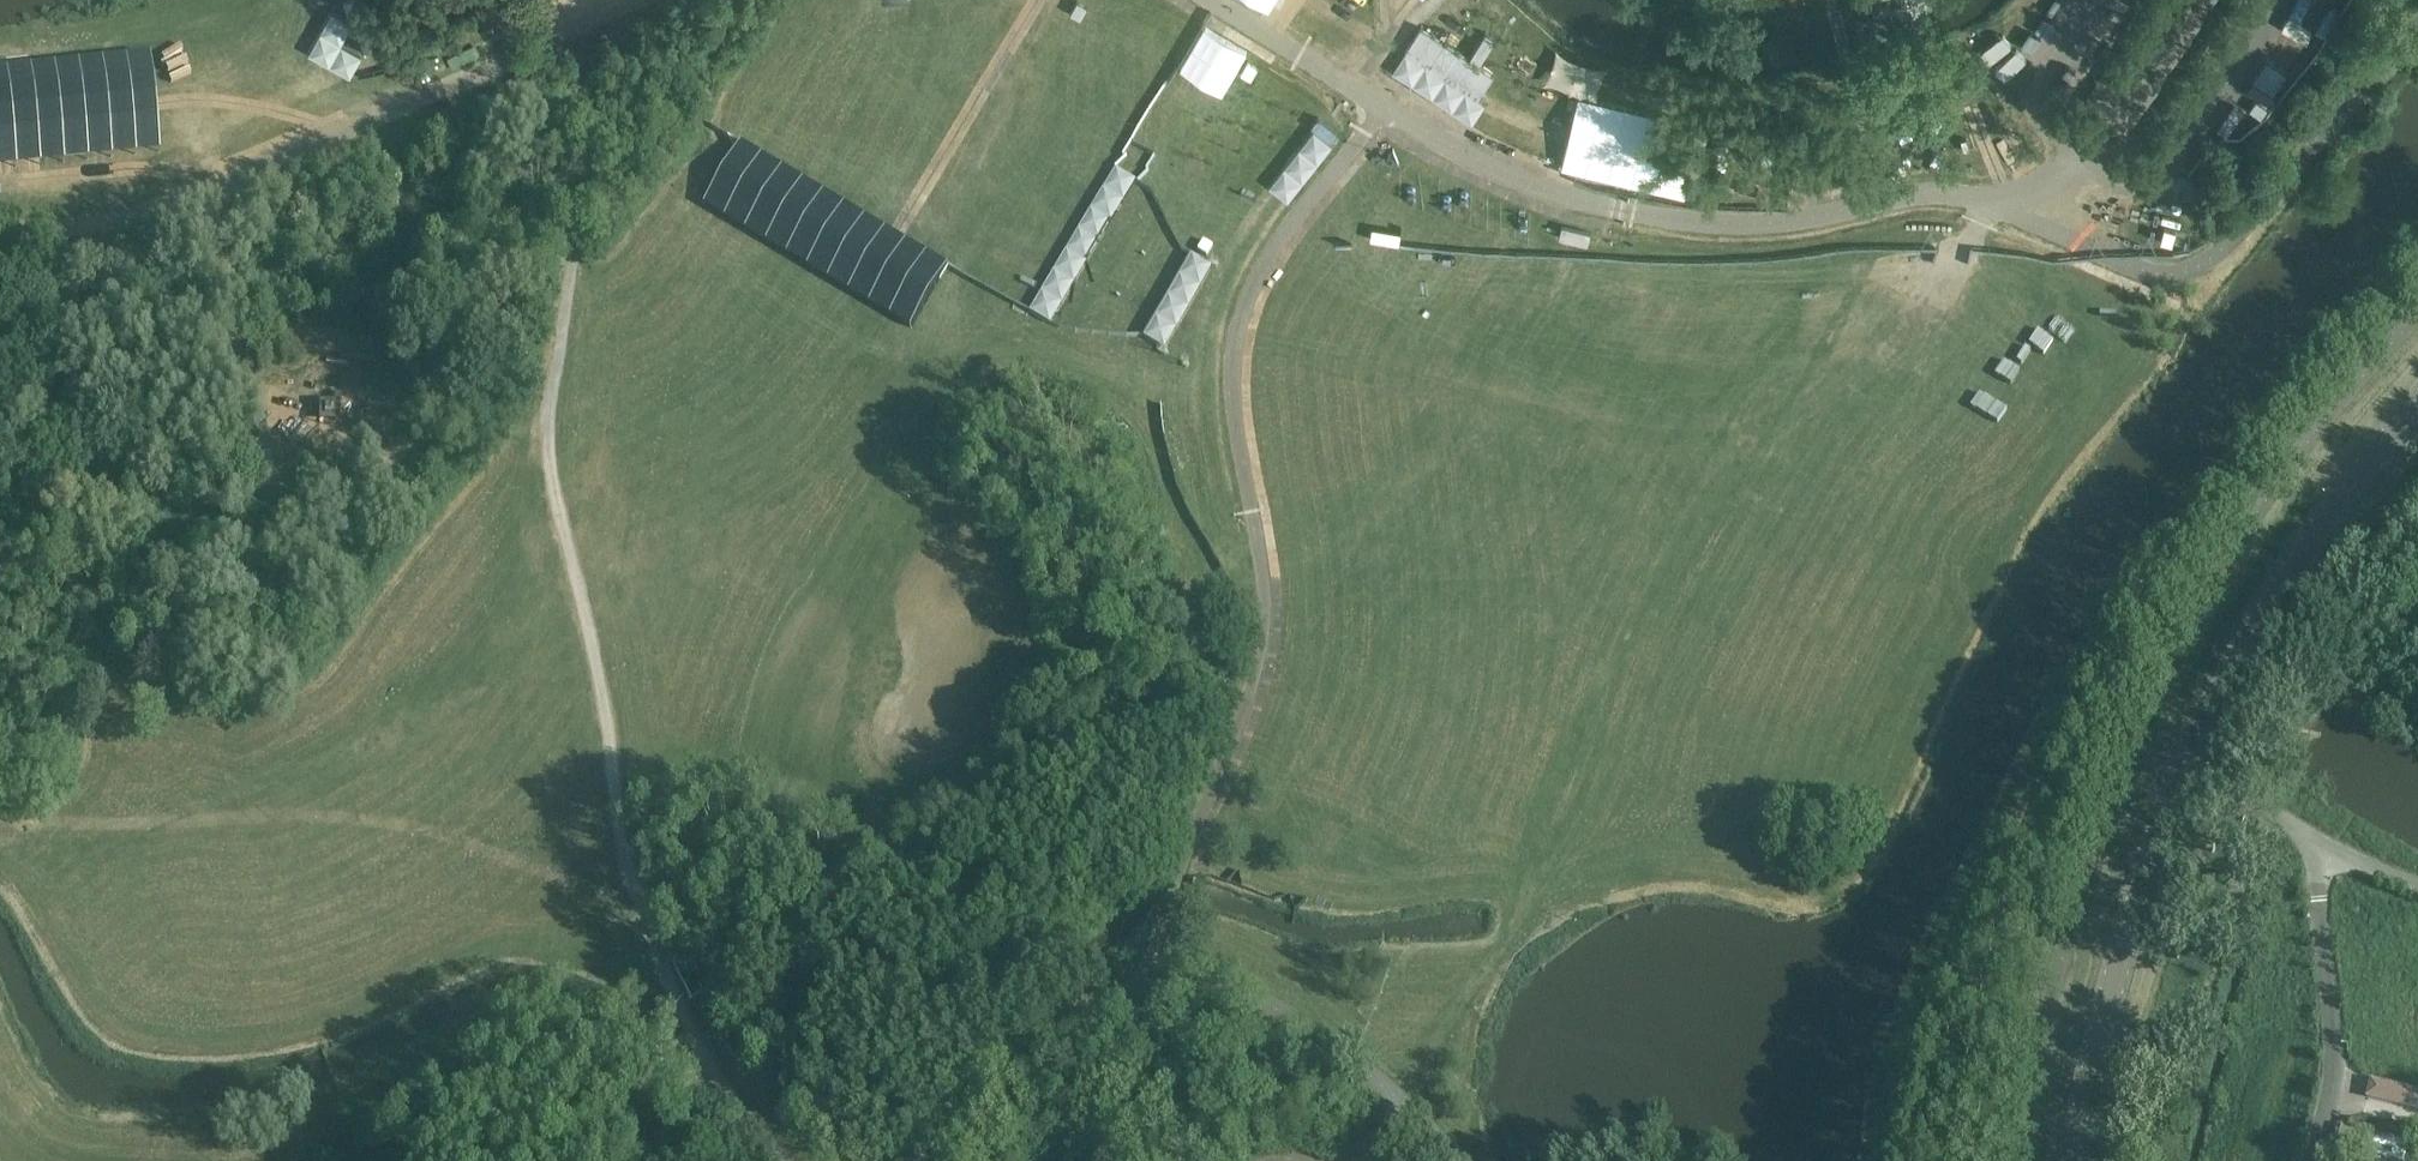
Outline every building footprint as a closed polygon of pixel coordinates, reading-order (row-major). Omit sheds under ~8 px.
[(2215,204),(2201,193),(2191,207),(2205,217),(2215,204)] [(2361,1070),(2357,1086),(2406,1097),(2410,1080),(2361,1070)] [(2404,1157),(2408,1139),(2370,1131),(2366,1149),(2404,1157)]
